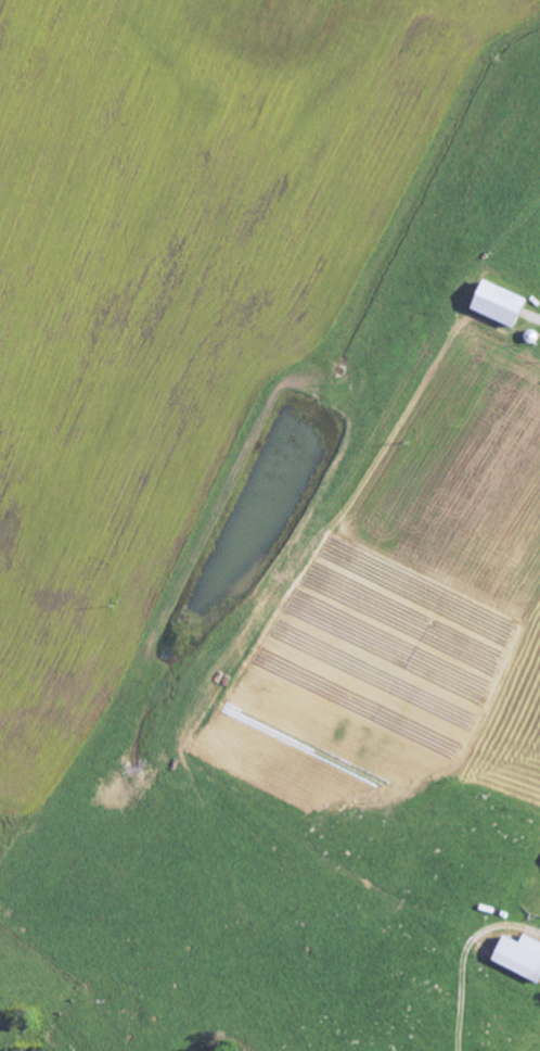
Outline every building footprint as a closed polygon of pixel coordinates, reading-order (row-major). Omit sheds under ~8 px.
[(518,329),(531,300),(488,281),(475,310),(518,329)] [(528,936),(524,943),(509,936),(497,963),(539,982),(539,942),(528,936)]
